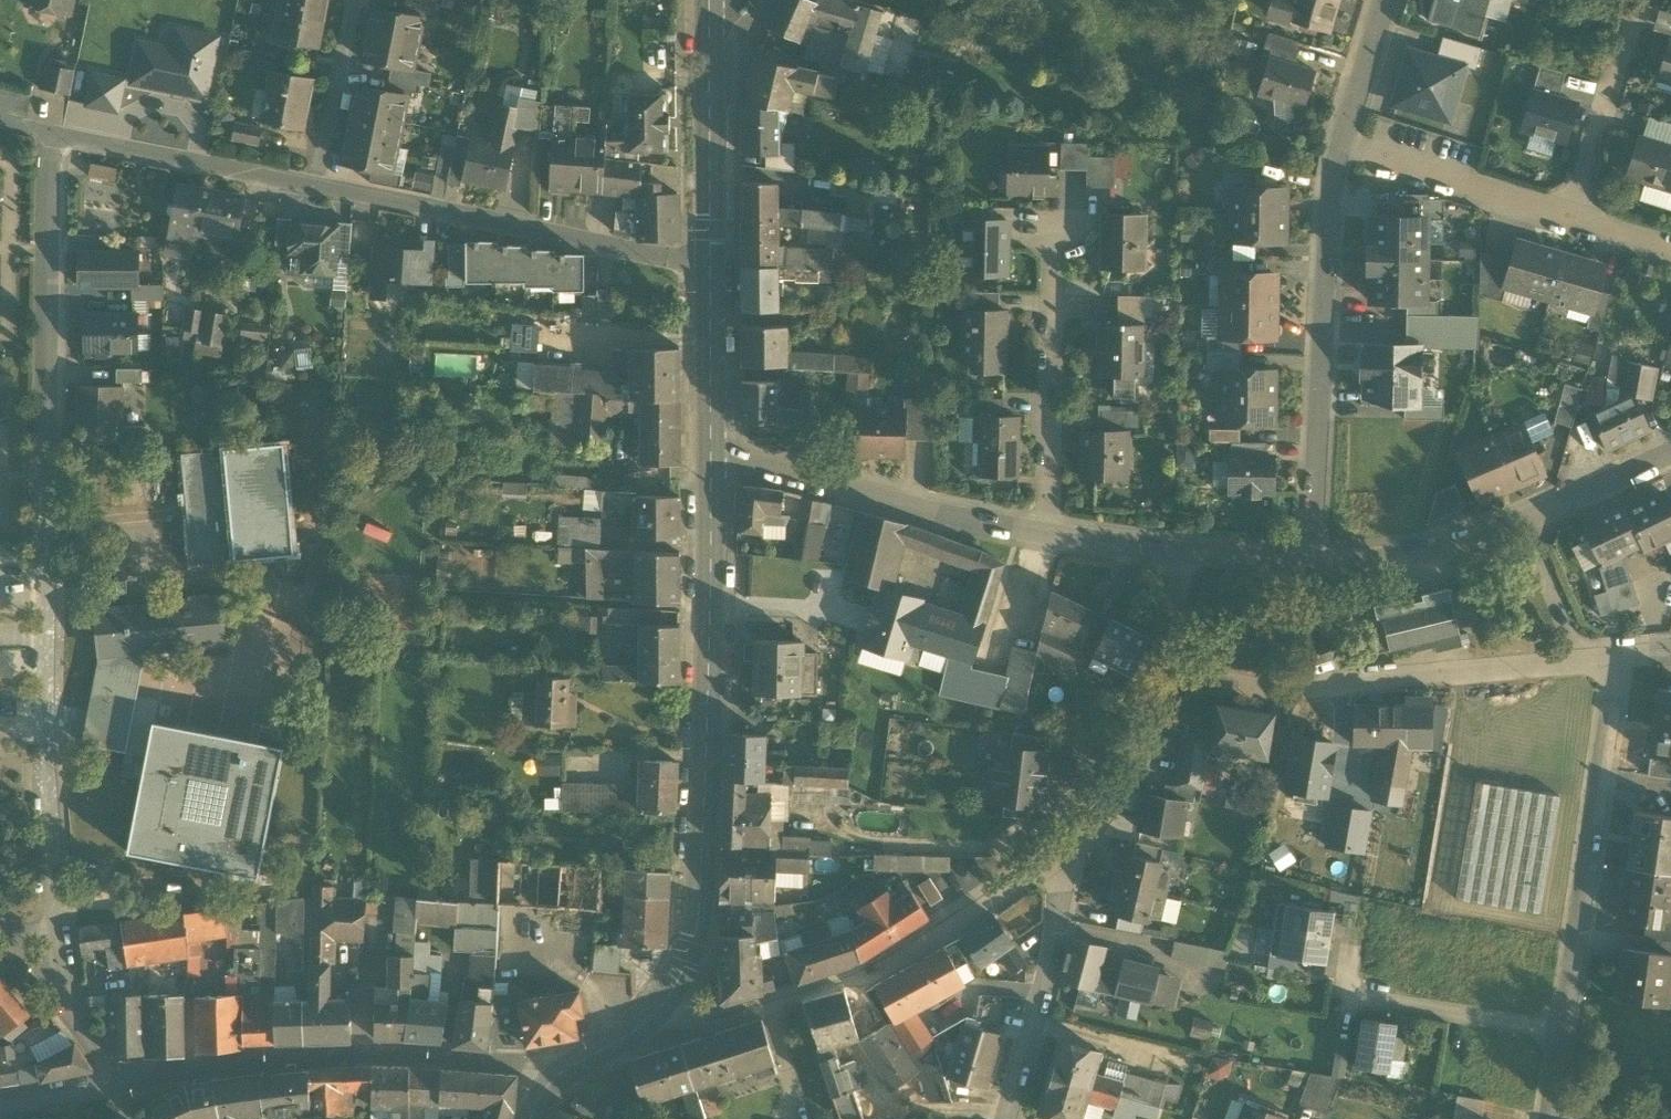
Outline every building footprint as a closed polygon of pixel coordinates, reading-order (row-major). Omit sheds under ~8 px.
[(72,16),(76,0),(28,0),(26,6),(72,16)] [(286,17),(285,19),(321,27),(326,0),(289,0),(286,17)] [(865,71),(876,34),(883,12),(860,5),(847,1),(848,0),(817,0),(816,2),(812,0),(781,0),(769,28),(808,45),(816,26),(833,31),(835,22),(852,27),(840,65),(846,67),(865,71)] [(1288,21),(1294,0),(1292,0),(1274,0),(1269,15),(1288,21)] [(1294,0),(1288,21),(1327,33),(1337,0),(1294,0)] [(1475,33),(1480,14),(1484,0),(1435,0),(1429,19),(1475,33)] [(1480,14),(1484,15),(1505,22),(1511,0),(1484,0),(1480,14)] [(433,20),(436,7),(406,1),(403,14),(422,18),(433,20)] [(374,8),(369,34),(417,44),(422,18),(403,14),(374,8)] [(1658,11),(1652,30),(1670,35),(1670,14),(1658,11)] [(1479,34),(1484,15),(1480,14),(1475,33),(1479,34)] [(318,46),(321,27),(285,19),(286,17),(276,15),(272,37),(318,46)] [(816,26),(808,45),(802,56),(821,61),(840,65),(852,27),(835,22),(833,31),(816,26)] [(185,46),(188,32),(178,30),(174,50),(177,51),(185,46)] [(185,46),(177,51),(174,50),(140,43),(132,82),(205,97),(217,38),(188,32),(185,46)] [(1265,47),(1272,49),(1269,58),(1290,64),(1296,41),(1269,32),(1265,47)] [(412,70),(417,44),(369,34),(363,60),(392,66),(412,70)] [(876,34),(865,71),(883,75),(893,39),(876,34)] [(993,40),(971,34),(968,47),(990,53),(993,40)] [(1475,69),(1481,48),(1443,37),(1437,58),(1464,66),(1475,69)] [(1257,44),(1241,39),(1236,56),(1251,61),(1257,44)] [(1669,41),(1660,73),(1670,77),(1670,42),(1669,41)] [(1437,58),(1409,50),(1393,104),(1448,120),(1464,66),(1437,58)] [(1273,97),(1284,101),(1305,107),(1316,72),(1290,64),(1269,58),(1258,93),(1273,97)] [(758,59),(746,108),(779,108),(788,111),(793,88),(809,91),(813,92),(814,92),(818,76),(818,72),(758,59)] [(838,81),(843,82),(846,67),(840,65),(821,61),(818,72),(818,76),(838,81)] [(44,90),(69,95),(75,71),(49,65),(44,90)] [(392,66),(390,79),(420,85),(429,87),(432,73),(412,70),(392,66)] [(1533,91),(1558,98),(1566,73),(1540,66),(1533,91)] [(261,121),(302,129),(307,107),(304,107),(310,80),(312,81),(313,79),(271,71),(267,91),(269,92),(263,120),(261,119),(261,121)] [(1660,73),(1658,78),(1670,83),(1670,77),(1660,73)] [(124,80),(93,74),(87,105),(118,111),(124,80)] [(838,81),(818,76),(814,92),(813,92),(812,94),(834,99),(838,81)] [(1658,78),(1654,89),(1670,94),(1670,83),(1658,78)] [(418,98),(420,85),(390,79),(387,92),(407,96),(418,98)] [(520,98),(534,101),(535,90),(508,84),(504,105),(518,108),(520,98)] [(358,86),(353,112),(402,122),(407,96),(387,92),(358,86)] [(625,95),(625,123),(625,150),(638,150),(666,150),(666,132),(669,132),(669,113),(666,113),(665,102),(669,100),(671,97),(671,94),(669,90),(666,88),(661,89),(658,91),(657,95),(625,95)] [(793,88),(788,111),(804,112),(809,91),(793,88)] [(1557,139),(1567,142),(1578,104),(1558,98),(1533,91),(1522,129),(1530,132),(1557,139)] [(1284,101),(1273,97),(1275,123),(1276,124),(1284,101)] [(515,127),(540,132),(541,105),(541,103),(534,101),(520,98),(518,108),(519,108),(515,127)] [(1301,121),(1305,107),(1284,101),(1276,124),(1301,121)] [(502,105),(493,144),(511,148),(515,127),(519,108),(518,108),(504,105),(502,104),(502,105)] [(553,139),(555,106),(541,105),(540,132),(539,138),(553,139)] [(555,106),(553,139),(572,139),(576,137),(577,122),(589,123),(591,108),(555,105),(555,106)] [(779,143),(779,129),(779,108),(746,108),(741,108),(742,152),(760,152),(760,154),(766,154),(780,154),(779,143)] [(788,111),(779,108),(779,129),(784,130),(788,111)] [(95,131),(131,132),(131,126),(108,125),(109,110),(96,110),(95,131)] [(353,112),(348,138),(396,147),(402,122),(353,112)] [(1649,117),(1642,138),(1670,147),(1670,124),(1649,117)] [(638,162),(638,150),(625,150),(625,123),(606,123),(605,139),(604,157),(638,162)] [(233,139),(259,144),(262,129),(260,129),(236,124),(233,139)] [(1552,156),(1557,139),(1530,132),(1525,148),(1552,156)] [(457,136),(455,146),(449,177),(448,184),(460,187),(462,178),(466,179),(475,140),(457,136)] [(605,139),(576,137),(572,139),(553,139),(550,188),(602,192),(604,157),(605,139)] [(1670,208),(1670,147),(1642,138),(1640,137),(1636,151),(1635,150),(1627,177),(1645,182),(1640,198),(1670,208)] [(391,173),(396,147),(348,138),(343,164),(372,170),(391,173)] [(503,186),(511,148),(493,144),(475,140),(466,179),(503,186)] [(778,170),(795,172),(795,143),(779,143),(780,154),(766,154),(766,168),(778,170)] [(1061,170),(1087,170),(1087,157),(1088,143),(1062,143),(1061,170)] [(436,174),(449,177),(455,146),(442,144),(440,156),(436,174)] [(391,173),(402,176),(404,176),(409,150),(396,147),(391,173)] [(1033,199),(1045,199),(1045,196),(1056,196),(1056,174),(1050,174),(1050,167),(1046,167),(1046,148),(1008,148),(1008,173),(1017,174),(1017,195),(1033,195),(1033,199)] [(1116,154),(1116,157),(1115,176),(1131,177),(1131,154),(1116,154)] [(1222,167),(1252,175),(1255,162),(1225,154),(1222,167)] [(434,169),(434,155),(419,155),(419,168),(434,169)] [(641,162),(638,162),(604,157),(602,192),(624,194),(637,196),(639,196),(639,194),(641,194),(660,194),(660,183),(641,183),(641,162)] [(1116,157),(1087,157),(1087,170),(1086,187),(1115,188),(1115,176),(1116,157)] [(89,176),(115,181),(117,169),(91,164),(89,176)] [(369,182),(400,189),(402,176),(391,173),(372,170),(369,182)] [(433,175),(415,172),(412,188),(430,191),(433,175)] [(1007,194),(1017,195),(1017,174),(1008,173),(1007,194)] [(848,198),(873,201),(875,201),(877,183),(831,177),(829,195),(848,198)] [(742,222),(778,223),(778,208),(778,183),(741,182),(742,222)] [(877,183),(875,201),(897,204),(899,187),(877,183)] [(178,185),(171,224),(196,228),(220,233),(219,238),(237,242),(245,197),(202,189),(202,191),(179,187),(180,185),(178,185)] [(1233,212),(1233,215),(1233,218),(1230,220),(1230,230),(1233,232),(1233,241),(1255,242),(1286,242),(1286,216),(1287,189),(1233,188),(1233,197),(1231,200),(1230,209),(1233,212)] [(624,194),(622,211),(635,211),(637,196),(624,194)] [(640,238),(640,241),(678,240),(677,194),(660,194),(641,194),(639,194),(639,196),(640,212),(640,238)] [(1426,219),(1444,220),(1444,199),(1428,199),(1428,194),(1400,194),(1399,217),(1426,218),(1426,219)] [(848,198),(846,214),(870,217),(871,217),(873,201),(848,198)] [(947,222),(964,222),(964,220),(974,221),(974,207),(947,207),(947,222)] [(778,223),(800,226),(802,210),(778,208),(778,223)] [(802,209),(802,210),(800,226),(829,229),(843,231),(844,231),(846,214),(802,209)] [(614,232),(640,238),(640,212),(635,211),(622,211),(616,210),(614,232)] [(870,217),(846,214),(844,231),(868,234),(870,217)] [(1102,268),(1133,269),(1133,249),(1144,249),(1145,215),(1109,214),(1109,229),(1103,229),(1102,268)] [(1368,246),(1368,259),(1425,260),(1426,242),(1426,219),(1426,218),(1399,217),(1373,217),(1372,246),(1368,246)] [(275,245),(289,246),(291,224),(291,219),(277,218),(275,245)] [(1426,219),(1426,242),(1443,243),(1444,220),(1426,219)] [(963,273),(1007,275),(1008,221),(974,221),(964,220),(964,222),(963,273)] [(349,263),(352,223),(338,222),(337,227),(335,262),(349,263)] [(742,266),(778,268),(778,248),(778,223),(742,222),(742,266)] [(193,245),(196,228),(171,224),(167,246),(180,248),(181,243),(193,245)] [(304,271),(334,273),(335,262),(337,227),(291,224),(289,246),(289,253),(305,255),(304,271)] [(842,271),(843,258),(843,231),(829,229),(829,250),(804,249),(803,269),(803,270),(818,270),(843,272),(842,271)] [(844,231),(843,231),(843,258),(865,260),(868,234),(844,231)] [(1476,240),(1459,240),(1459,257),(1476,257),(1476,240)] [(411,281),(433,282),(435,242),(413,241),(412,251),(413,251),(411,281)] [(466,242),(466,251),(466,271),(466,277),(496,277),(496,246),(496,241),(466,242)] [(1255,242),(1233,241),(1232,261),(1241,261),(1255,260),(1255,242)] [(1583,261),(1562,255),(1539,248),(1538,251),(1519,245),(1520,243),(1518,242),(1512,262),(1506,283),(1507,284),(1533,291),(1550,296),(1571,302),(1592,309),(1593,309),(1598,290),(1605,267),(1603,267),(1602,269),(1582,263),(1583,261)] [(180,248),(167,246),(166,251),(191,255),(193,245),(181,243),(180,248)] [(1539,248),(1520,243),(1519,245),(1538,251),(1539,248)] [(464,271),(466,271),(466,251),(464,251),(464,245),(448,245),(449,278),(446,278),(446,287),(464,286),(464,271)] [(525,246),(496,246),(496,277),(496,282),(525,282),(525,250),(525,246)] [(376,248),(375,265),(384,265),(385,249),(376,248)] [(804,249),(778,248),(778,268),(803,269),(804,249)] [(373,297),(401,298),(402,280),(411,281),(413,251),(412,251),(385,249),(384,265),(375,265),(373,297)] [(912,249),(889,249),(889,263),(912,263),(912,249)] [(1133,249),(1133,269),(1144,269),(1144,249),(1133,249)] [(554,250),(525,250),(525,282),(525,286),(554,286),(554,255),(554,250)] [(133,286),(138,286),(138,285),(138,253),(80,253),(80,286),(133,286)] [(304,275),(304,271),(305,255),(289,253),(288,273),(304,275)] [(1480,294),(1502,301),(1507,284),(1506,283),(1512,262),(1481,253),(1480,294)] [(584,254),(554,255),(554,286),(554,291),(584,290),(584,254)] [(1196,260),(1179,259),(1179,275),(1196,276),(1196,260)] [(1424,300),(1425,260),(1368,259),(1368,272),(1372,272),(1372,284),(1371,301),(1407,302),(1424,302),(1424,300)] [(1241,274),(1241,261),(1232,261),(1210,260),(1210,275),(1224,275),(1224,274),(1241,274)] [(1603,267),(1583,261),(1582,263),(1602,269),(1603,267)] [(349,263),(335,262),(334,273),(333,289),(347,290),(349,263)] [(779,311),(779,278),(778,268),(742,266),(742,311),(779,311)] [(803,269),(778,268),(779,278),(797,278),(797,281),(818,281),(818,270),(803,270),(803,269)] [(334,273),(304,271),(304,275),(304,287),(333,289),(334,273)] [(1224,275),(1223,306),(1276,307),(1276,275),(1241,274),(1224,274),(1224,275)] [(1224,275),(1210,275),(1209,305),(1223,306),(1224,275)] [(1507,284),(1502,301),(1528,308),(1533,291),(1507,284)] [(133,301),(150,301),(149,285),(138,285),(138,286),(133,286),(133,301)] [(150,301),(164,301),(164,285),(149,285),(150,301)] [(346,306),(347,290),(333,289),(332,305),(346,306)] [(582,317),(612,317),(612,290),(597,290),(597,296),(582,295),(582,317)] [(1586,328),(1600,332),(1611,294),(1598,290),(1593,309),(1592,309),(1587,323),(1586,328)] [(967,309),(999,310),(1000,292),(968,292),(967,309)] [(1117,325),(1145,325),(1145,296),(1118,295),(1117,325)] [(1406,315),(1437,316),(1438,301),(1424,300),(1424,302),(1407,302),(1406,315)] [(150,301),(133,301),(133,314),(139,314),(150,313),(150,301)] [(1566,317),(1587,323),(1592,309),(1571,302),(1566,317)] [(1223,306),(1209,305),(1201,305),(1201,336),(1208,336),(1222,337),(1223,306)] [(1275,339),(1276,307),(1223,306),(1222,337),(1222,338),(1241,338),(1275,339)] [(184,330),(198,332),(200,332),(203,310),(188,307),(184,330)] [(971,372),(1005,373),(1006,317),(999,317),(999,310),(967,309),(966,354),(971,354),(971,372)] [(228,314),(203,310),(200,332),(198,332),(197,340),(195,350),(221,355),(228,314)] [(810,325),(834,326),(834,311),(810,311),(810,325)] [(89,353),(133,353),(133,330),(139,330),(139,314),(133,314),(89,313),(89,353)] [(1406,315),(1406,346),(1419,346),(1419,348),(1478,349),(1479,320),(1441,320),(1437,316),(1406,315)] [(512,351),(538,352),(540,326),(513,324),(512,351)] [(1114,397),(1135,397),(1135,376),(1136,342),(1144,342),(1145,325),(1117,325),(1100,324),(1099,375),(1114,375),(1114,397)] [(786,365),(788,365),(788,354),(787,326),(743,326),(743,365),(786,365)] [(139,334),(139,330),(133,330),(133,353),(139,353),(139,350),(151,350),(151,334),(139,334)] [(183,338),(197,340),(198,332),(184,330),(183,338)] [(269,332),(241,330),(240,341),(268,343),(269,332)] [(1208,336),(1207,351),(1241,352),(1241,338),(1222,338),(1222,337),(1208,336)] [(1594,345),(1578,340),(1573,360),(1589,364),(1594,345)] [(1144,376),(1144,342),(1136,342),(1135,376),(1144,376)] [(1404,406),(1418,406),(1418,405),(1419,390),(1419,348),(1419,346),(1406,346),(1366,345),(1366,354),(1366,362),(1361,362),(1361,371),(1365,371),(1365,379),(1365,396),(1366,396),(1382,396),(1390,405),(1404,406)] [(293,347),(277,350),(280,370),(297,367),(293,347)] [(311,347),(294,349),(297,367),(297,370),(314,368),(311,347)] [(632,348),(632,385),(632,398),(641,398),(680,398),(679,362),(679,347),(632,348)] [(1240,371),(1241,352),(1207,351),(1207,371),(1222,371),(1222,370),(1240,371)] [(825,370),(834,371),(835,357),(788,354),(788,365),(786,365),(786,368),(806,369),(825,370)] [(1616,385),(1621,387),(1626,361),(1627,361),(1627,358),(1612,354),(1608,377),(1616,385)] [(874,359),(835,357),(834,371),(848,372),(873,373),(874,359)] [(534,389),(535,364),(535,361),(517,361),(516,388),(534,389)] [(1621,387),(1618,401),(1635,393),(1636,397),(1651,400),(1657,368),(1627,361),(1626,361),(1621,387)] [(554,390),(572,391),(573,371),(581,371),(581,367),(535,364),(534,389),(554,390)] [(910,376),(929,377),(929,366),(911,365),(910,376)] [(785,379),(805,380),(806,369),(786,368),(785,379)] [(117,382),(142,382),(142,369),(117,369),(117,382)] [(825,370),(806,369),(805,380),(801,410),(802,410),(800,425),(799,428),(818,430),(818,428),(819,414),(820,407),(825,370)] [(1222,393),(1222,397),(1275,398),(1275,371),(1240,371),(1222,370),(1222,371),(1222,379),(1219,382),(1219,391),(1222,393)] [(613,373),(581,371),(573,371),(572,391),(606,393),(606,397),(607,397),(632,398),(632,385),(613,373)] [(1608,377),(1605,407),(1618,401),(1621,387),(1616,385),(1608,377)] [(775,424),(799,428),(800,425),(802,410),(801,410),(778,407),(778,381),(742,381),(742,421),(742,422),(775,422),(775,424)] [(1554,421),(1572,427),(1583,389),(1565,383),(1554,421)] [(119,443),(119,442),(119,430),(119,416),(116,416),(116,406),(123,406),(123,404),(121,404),(121,388),(123,388),(123,386),(80,386),(79,442),(119,443)] [(550,447),(604,451),(606,414),(607,397),(606,397),(606,393),(572,391),(554,390),(550,447)] [(1418,405),(1444,405),(1444,391),(1419,390),(1418,405)] [(550,394),(514,392),(513,407),(549,409),(550,394)] [(1591,414),(1607,450),(1650,430),(1636,397),(1635,393),(1618,401),(1605,407),(1591,414)] [(1382,396),(1366,396),(1366,405),(1390,405),(1382,396)] [(606,414),(641,417),(641,398),(632,398),(607,397),(606,414)] [(1274,424),(1275,398),(1222,397),(1222,400),(1219,402),(1219,411),(1221,414),(1221,424),(1274,424)] [(680,398),(641,398),(641,417),(640,464),(680,464),(680,398)] [(959,417),(973,417),(973,412),(1003,413),(1003,399),(960,398),(959,417)] [(905,439),(932,440),(933,400),(905,400),(905,411),(906,411),(905,439)] [(1444,405),(1418,405),(1418,406),(1404,406),(1404,419),(1444,420),(1444,405)] [(856,454),(905,455),(905,439),(906,411),(905,411),(857,410),(856,454)] [(1099,430),(1128,431),(1128,426),(1139,427),(1139,410),(1128,410),(1099,410),(1099,430)] [(973,417),(973,442),(972,465),(981,466),(981,476),(1017,476),(1019,417),(1003,417),(1003,413),(973,412),(973,417)] [(1519,427),(1521,432),(1522,431),(1527,443),(1532,441),(1532,442),(1541,438),(1551,427),(1545,412),(1522,422),(1524,425),(1519,427)] [(973,417),(959,417),(959,441),(973,442),(973,417)] [(123,430),(119,430),(119,442),(121,442),(121,449),(146,450),(146,426),(123,426),(123,430)] [(1551,427),(1541,438),(1553,432),(1551,427)] [(1209,442),(1231,443),(1240,443),(1241,430),(1210,429),(1209,442)] [(1082,478),(1121,478),(1122,447),(1127,447),(1128,431),(1099,430),(1083,430),(1082,478)] [(1538,456),(1532,442),(1532,441),(1527,443),(1522,431),(1521,432),(1507,438),(1505,433),(1489,440),(1491,444),(1466,455),(1484,499),(1507,490),(1506,486),(1526,478),(1528,481),(1541,475),(1533,458),(1538,456)] [(1491,444),(1489,440),(1457,453),(1478,502),(1484,499),(1466,455),(1491,444)] [(181,453),(191,564),(220,561),(219,551),(234,549),(235,560),(294,554),(284,443),(224,449),(225,459),(210,461),(209,450),(181,453)] [(1194,443),(1177,443),(1177,466),(1193,466),(1194,443)] [(1267,443),(1240,443),(1231,443),(1231,456),(1267,457),(1267,443)] [(1244,495),(1259,496),(1259,493),(1273,494),(1274,457),(1267,457),(1231,456),(1231,493),(1245,493),(1244,495)] [(1533,458),(1541,475),(1545,473),(1538,456),(1533,458)] [(586,489),(587,478),(551,475),(550,486),(584,489),(586,489)] [(602,490),(604,490),(605,479),(587,478),(586,489),(602,490)] [(1506,486),(1507,490),(1528,481),(1526,478),(1506,486)] [(527,485),(503,483),(502,493),(527,495),(527,485)] [(1437,491),(1427,524),(1466,507),(1455,483),(1437,491)] [(764,523),(764,520),(764,514),(779,516),(781,516),(782,508),(784,491),(765,488),(737,485),(734,531),(763,534),(764,523)] [(601,510),(602,490),(586,489),(584,489),(583,509),(601,510)] [(601,510),(634,512),(634,496),(636,496),(636,492),(604,490),(602,490),(601,510)] [(1625,511),(1642,547),(1644,552),(1664,542),(1670,539),(1670,509),(1663,492),(1625,511)] [(680,496),(636,496),(634,496),(634,512),(635,537),(680,536),(680,496)] [(799,522),(827,527),(830,507),(822,505),(823,502),(816,500),(803,496),(799,522)] [(1588,540),(1600,564),(1601,566),(1618,558),(1642,547),(1625,511),(1622,506),(1581,526),(1588,540)] [(894,586),(905,543),(909,525),(861,511),(844,578),(879,588),(893,592),(894,586)] [(778,525),(779,516),(764,514),(764,520),(769,520),(769,524),(778,525)] [(586,547),(600,548),(602,519),(562,516),(560,546),(575,547),(586,547)] [(364,520),(354,564),(384,570),(394,527),(364,520)] [(787,525),(778,525),(769,524),(764,523),(763,534),(763,538),(786,539),(787,525)] [(979,571),(965,617),(985,623),(1004,564),(982,552),(930,533),(919,529),(909,525),(905,543),(972,568),(979,571)] [(553,532),(536,530),(535,544),(552,545),(553,532)] [(1583,572),(1598,565),(1600,564),(1588,540),(1571,548),(1583,572)] [(575,562),(575,547),(558,547),(558,562),(575,562)] [(575,562),(586,562),(586,547),(575,547),(575,562)] [(604,599),(604,564),(604,549),(600,548),(586,547),(586,562),(587,598),(604,599)] [(635,551),(604,549),(604,564),(635,566),(635,551)] [(449,550),(439,550),(437,587),(447,587),(449,550)] [(636,601),(680,603),(680,554),(635,551),(635,566),(636,601)] [(1626,582),(1618,558),(1601,566),(1600,564),(1598,565),(1605,589),(1626,582)] [(979,571),(972,568),(957,614),(965,617),(979,571)] [(1594,595),(1600,617),(1640,605),(1632,581),(1626,582),(1605,589),(1606,592),(1594,595)] [(893,592),(879,588),(862,645),(907,658),(907,656),(922,660),(925,648),(911,643),(917,624),(913,622),(919,602),(920,600),(893,592)] [(1434,647),(1435,652),(1463,646),(1458,628),(1450,594),(1449,588),(1421,595),(1423,600),(1402,605),(1401,599),(1373,606),(1377,619),(1382,617),(1390,650),(1410,645),(1412,652),(1434,647)] [(1450,594),(1458,628),(1479,623),(1471,589),(1450,594)] [(1044,621),(1085,641),(1094,612),(1051,591),(1044,621)] [(98,655),(102,654),(128,652),(146,650),(227,642),(222,596),(190,599),(190,601),(94,610),(98,655)] [(973,663),(985,623),(965,617),(957,614),(919,602),(913,622),(917,624),(911,643),(925,648),(948,655),(973,663)] [(640,623),(658,624),(659,610),(604,606),(599,606),(599,622),(640,624),(640,623)] [(577,632),(596,633),(596,616),(578,615),(577,632)] [(1382,617),(1377,619),(1367,621),(1375,654),(1390,650),(1382,617)] [(1094,654),(1134,674),(1151,640),(1111,620),(1094,654)] [(1036,658),(1074,675),(1085,641),(1044,621),(1036,655),(1035,657),(1036,658)] [(639,681),(680,682),(680,625),(658,624),(640,623),(640,624),(639,667),(639,681)] [(798,694),(799,694),(800,654),(802,654),(802,653),(802,641),(757,640),(757,642),(750,642),(750,652),(757,652),(756,693),(798,694)] [(1306,648),(1311,665),(1333,658),(1338,651),(1335,643),(1328,641),(1306,648)] [(907,658),(862,645),(858,656),(903,670),(907,658)] [(925,648),(922,660),(919,667),(944,675),(947,661),(948,655),(925,648)] [(994,673),(987,705),(1024,713),(1035,657),(1036,655),(1013,649),(1007,676),(994,673)] [(128,652),(116,717),(91,712),(84,744),(126,752),(146,650),(128,652)] [(116,717),(128,652),(102,654),(91,712),(116,717)] [(799,694),(817,695),(818,654),(802,653),(802,654),(800,654),(799,694)] [(947,661),(972,667),(973,663),(948,655),(947,661)] [(969,701),(987,705),(994,673),(972,667),(947,661),(944,675),(939,694),(969,701)] [(603,679),(639,681),(639,667),(589,664),(588,678),(603,679)] [(537,725),(568,726),(569,693),(570,679),(570,678),(539,677),(538,692),(537,725)] [(1657,722),(1670,724),(1670,689),(1662,688),(1657,722)] [(537,725),(538,692),(512,691),(511,718),(522,718),(522,724),(537,725)] [(577,693),(569,693),(568,726),(576,726),(577,693)] [(1376,799),(1403,804),(1413,745),(1429,745),(1430,700),(1406,700),(1406,706),(1354,706),(1354,745),(1383,746),(1374,799),(1376,799)] [(1213,748),(1266,757),(1272,717),(1220,709),(1213,748)] [(811,742),(853,743),(855,724),(848,723),(841,723),(812,721),(811,742)] [(154,722),(147,754),(156,756),(159,741),(168,735),(184,738),(186,728),(154,722)] [(1657,722),(1655,733),(1653,745),(1652,756),(1670,759),(1670,724),(1657,722)] [(283,747),(186,728),(184,738),(168,735),(159,741),(156,756),(147,754),(128,851),(258,876),(283,747)] [(1653,745),(1655,733),(1648,732),(1646,744),(1653,745)] [(727,733),(726,779),(745,780),(765,781),(765,764),(766,751),(767,735),(727,733)] [(1011,748),(1036,751),(1038,736),(1013,733),(1011,748)] [(1184,734),(1182,747),(1208,751),(1210,738),(1184,734)] [(1326,796),(1334,744),(1295,738),(1286,790),(1294,791),(1293,800),(1317,804),(1318,795),(1326,796)] [(996,746),(993,773),(1047,780),(1049,766),(1044,766),(1045,760),(1047,760),(1048,753),(1036,751),(1011,748),(996,746)] [(1206,762),(1208,751),(1182,747),(1179,760),(1206,765),(1206,762)] [(766,751),(765,764),(779,765),(780,751),(766,751)] [(560,754),(537,754),(537,775),(560,775),(560,754)] [(644,760),(643,786),(628,785),(627,811),(642,811),(674,812),(677,761),(644,760)] [(1179,760),(1177,773),(1203,778),(1206,765),(1179,760)] [(1650,761),(1648,775),(1670,779),(1670,764),(1650,761)] [(1219,764),(1206,762),(1206,765),(1203,778),(1202,787),(1215,790),(1219,764)] [(780,782),(802,783),(803,766),(803,765),(793,765),(792,765),(779,765),(765,764),(765,781),(772,782),(780,782)] [(850,768),(803,766),(802,783),(809,784),(836,785),(840,785),(848,786),(850,768)] [(1046,793),(1047,780),(993,773),(989,799),(1005,801),(1030,804),(1042,806),(1043,798),(1040,798),(1041,792),(1046,793)] [(1202,787),(1203,778),(1177,773),(1175,786),(1196,790),(1201,791),(1202,787)] [(745,794),(745,780),(726,779),(724,816),(723,846),(770,849),(771,821),(772,794),(745,794)] [(779,793),(780,782),(772,782),(772,794),(771,821),(784,821),(789,821),(789,802),(779,802),(779,793)] [(802,783),(780,782),(779,793),(808,794),(809,784),(802,783)] [(1457,899),(1541,914),(1561,797),(1477,782),(1457,899)] [(563,810),(627,811),(628,785),(591,784),(563,783),(563,797),(563,810)] [(835,802),(836,785),(809,784),(808,794),(779,793),(779,802),(789,802),(835,802)] [(1194,803),(1196,790),(1175,786),(1165,785),(1163,798),(1185,802),(1194,803)] [(1140,830),(1180,837),(1180,832),(1184,809),(1185,802),(1163,798),(1146,795),(1140,830)] [(545,810),(563,810),(563,797),(545,797),(545,810)] [(1003,816),(1028,819),(1030,804),(1005,801),(1003,816)] [(1371,813),(1332,806),(1325,845),(1364,852),(1371,813)] [(1197,811),(1184,809),(1180,832),(1193,834),(1197,811)] [(1627,867),(1670,874),(1670,817),(1635,812),(1627,867)] [(784,836),(784,821),(771,821),(770,849),(783,850),(784,836)] [(783,850),(811,852),(811,842),(812,838),(784,836),(783,850)] [(810,854),(831,856),(832,843),(811,842),(811,852),(810,854)] [(1133,856),(1160,862),(1163,849),(1136,843),(1133,856)] [(1282,846),(1270,854),(1280,869),(1292,862),(1282,846)] [(720,900),(753,901),(754,851),(722,849),(720,900)] [(1159,867),(1170,870),(1177,871),(1181,853),(1163,849),(1160,862),(1159,867)] [(775,850),(775,852),(776,852),(776,871),(803,872),(804,853),(775,850)] [(775,852),(754,851),(753,901),(776,900),(776,886),(776,871),(776,852),(775,852)] [(1120,858),(1115,883),(1164,895),(1170,870),(1159,867),(1160,862),(1133,856),(1132,855),(1131,861),(1120,858)] [(874,868),(947,870),(948,858),(874,856),(874,868)] [(472,859),(471,899),(497,901),(499,860),(472,859)] [(1627,867),(1619,919),(1646,923),(1648,923),(1649,914),(1670,917),(1670,874),(1627,867)] [(627,868),(625,896),(667,898),(667,900),(668,900),(669,871),(627,868)] [(803,887),(803,872),(776,871),(776,886),(803,887)] [(930,877),(917,885),(930,905),(943,898),(930,877)] [(356,881),(354,901),(367,901),(368,882),(356,881)] [(1163,897),(1164,895),(1115,883),(1109,908),(1119,910),(1118,915),(1119,916),(1146,922),(1147,917),(1158,919),(1163,897)] [(313,897),(312,935),(332,934),(333,899),(334,886),(314,885),(313,897)] [(420,886),(419,898),(437,900),(438,888),(420,886)] [(886,890),(873,899),(897,937),(928,917),(911,892),(895,903),(886,890)] [(1345,902),(1357,904),(1358,897),(1331,890),(1329,900),(1345,902)] [(397,931),(415,933),(416,923),(419,898),(400,896),(397,931)] [(667,898),(625,896),(624,932),(619,932),(619,945),(622,945),(649,946),(649,945),(665,945),(667,900),(667,898)] [(1163,897),(1158,919),(1177,924),(1182,901),(1163,897)] [(276,932),(304,934),(305,898),(276,901),(276,932)] [(416,923),(456,927),(457,902),(437,900),(419,898),(416,923)] [(363,940),(367,901),(354,901),(333,899),(332,934),(332,937),(363,940)] [(458,899),(457,902),(456,927),(455,937),(454,949),(474,950),(495,951),(497,904),(497,901),(471,899),(458,899)] [(862,960),(897,937),(873,899),(859,908),(867,921),(853,929),(851,930),(862,960)] [(261,931),(260,948),(258,995),(275,994),(275,985),(276,932),(276,901),(259,903),(259,922),(261,922),(261,931)] [(1278,902),(1273,928),(1330,937),(1334,911),(1321,909),(1321,904),(1303,901),(1302,906),(1278,902)] [(1341,925),(1353,927),(1357,904),(1345,902),(1341,925)] [(719,913),(719,914),(752,913),(753,913),(753,904),(719,904),(719,913)] [(226,906),(227,933),(240,932),(240,929),(239,905),(226,906)] [(186,912),(186,940),(196,939),(227,934),(227,933),(226,906),(186,912)] [(146,963),(187,957),(186,940),(186,912),(140,919),(146,963)] [(753,913),(754,935),(755,935),(756,943),(761,942),(772,939),(778,938),(774,912),(753,913)] [(827,920),(829,925),(833,937),(851,930),(853,929),(847,912),(827,920)] [(719,914),(720,936),(754,935),(753,913),(752,913),(719,914)] [(1644,937),(1662,939),(1670,941),(1670,917),(1649,914),(1648,923),(1646,923),(1644,937)] [(962,938),(982,967),(1000,954),(1014,945),(994,915),(962,938)] [(1116,929),(1143,935),(1145,927),(1146,922),(1119,916),(1116,929)] [(140,919),(121,922),(124,945),(127,966),(146,963),(140,919)] [(106,948),(124,945),(121,922),(79,928),(82,960),(94,958),(92,950),(106,948)] [(847,967),(862,960),(851,930),(833,937),(829,925),(801,935),(805,946),(786,953),(786,955),(796,983),(847,967)] [(1161,930),(1145,927),(1143,935),(1175,941),(1177,942),(1180,928),(1162,925),(1161,930)] [(1269,955),(1273,928),(1258,926),(1254,952),(1269,955)] [(1326,963),(1330,937),(1273,928),(1269,955),(1283,957),(1296,959),(1326,963)] [(260,948),(261,931),(240,929),(240,932),(227,933),(227,934),(227,947),(235,948),(260,948)] [(415,933),(397,931),(394,955),(414,955),(415,953),(415,940),(415,933)] [(805,946),(801,935),(801,932),(781,939),(786,953),(805,946)] [(332,937),(332,934),(312,935),(311,964),(331,963),(332,937)] [(1660,953),(1662,939),(1644,937),(1627,934),(1625,948),(1660,953)] [(756,953),(756,943),(755,935),(754,935),(720,936),(721,955),(756,953)] [(779,937),(778,938),(772,939),(761,942),(761,953),(761,954),(761,959),(781,954),(779,937)] [(199,943),(196,939),(186,940),(187,957),(199,956),(199,943)] [(1061,981),(1079,985),(1095,989),(1100,969),(1103,960),(1106,948),(1072,939),(1061,981)] [(415,940),(415,953),(430,954),(431,942),(415,940)] [(945,947),(966,984),(977,978),(957,941),(945,947)] [(1172,958),(1208,965),(1211,949),(1177,942),(1175,941),(1172,958)] [(619,974),(622,945),(619,945),(595,944),(593,971),(619,974)] [(108,969),(127,966),(124,945),(106,948),(108,969)] [(1000,954),(1014,973),(1027,964),(1014,945),(1000,954)] [(895,1021),(896,1022),(916,1011),(966,984),(945,947),(933,954),(908,968),(902,971),(876,985),(895,1021)] [(1666,1007),(1670,975),(1670,954),(1660,953),(1625,948),(1624,947),(1616,1000),(1666,1007)] [(244,996),(258,995),(260,948),(235,948),(234,975),(241,975),(242,995),(243,994),(244,996)] [(1228,951),(1211,949),(1208,965),(1226,969),(1228,951)] [(495,953),(495,951),(474,950),(471,986),(486,988),(492,988),(495,953)] [(413,972),(429,974),(430,970),(440,971),(442,955),(430,954),(415,953),(414,955),(413,972)] [(722,1001),(725,1003),(763,993),(776,989),(774,975),(762,977),(762,970),(761,962),(761,959),(761,954),(761,953),(756,953),(721,955),(722,1001)] [(398,986),(398,1002),(412,1003),(412,998),(413,972),(414,955),(394,955),(388,955),(388,986),(398,986)] [(1280,970),(1283,957),(1269,955),(1267,967),(1280,970)] [(199,976),(199,956),(187,957),(187,976),(199,976)] [(1296,959),(1283,957),(1280,970),(1293,972),(1296,959)] [(330,1000),(331,963),(311,964),(310,1000),(309,1042),(351,1041),(349,999),(330,1000)] [(1122,964),(1120,973),(1115,994),(1121,995),(1141,1000),(1151,1002),(1158,974),(1158,973),(1122,964)] [(291,987),(294,1001),(303,1000),(303,970),(292,969),(291,985),(291,987)] [(1101,990),(1115,994),(1120,973),(1100,969),(1095,989),(1101,990)] [(440,971),(430,970),(429,974),(428,993),(425,1000),(438,1001),(440,971)] [(413,972),(412,998),(425,1000),(428,993),(429,974),(413,972)] [(1151,1002),(1171,1007),(1179,979),(1158,974),(1151,1002)] [(242,995),(241,975),(234,975),(225,976),(226,995),(242,995)] [(2,1036),(3,1036),(22,1020),(30,1013),(0,978),(0,1033),(2,1036)] [(275,994),(274,1001),(294,1001),(291,987),(291,985),(275,985),(275,994)] [(1101,990),(1095,989),(1079,985),(1075,1003),(1097,1008),(1101,990)] [(398,986),(388,986),(375,986),(375,1002),(398,1002),(398,986)] [(579,991),(522,1001),(520,1001),(527,1044),(578,1036),(574,1016),(583,1014),(579,991)] [(803,1003),(821,1050),(835,1046),(859,1038),(848,999),(845,991),(803,1003)] [(488,1045),(527,1044),(520,1001),(522,1001),(521,993),(508,995),(492,995),(491,1004),(488,1045)] [(244,1049),(244,1044),(244,996),(243,994),(242,995),(226,995),(195,997),(197,1053),(244,1049)] [(258,995),(244,996),(244,1044),(275,1043),(274,1001),(275,994),(258,995)] [(110,1054),(145,1053),(144,995),(109,996),(109,1015),(110,1054)] [(183,995),(144,995),(145,1053),(145,1057),(146,1057),(184,1056),(183,995)] [(1141,1000),(1121,995),(1116,1014),(1136,1018),(1141,1000)] [(109,1015),(109,996),(90,997),(90,1015),(109,1015)] [(438,1001),(425,1000),(412,998),(412,1003),(406,1039),(441,1041),(448,1002),(438,1001)] [(303,1042),(309,1042),(310,1000),(303,1000),(294,1001),(274,1001),(275,1043),(303,1042)] [(488,1045),(491,1004),(485,1003),(461,1000),(454,1047),(488,1050),(488,1045)] [(406,1039),(412,1003),(398,1002),(375,1002),(375,1038),(404,1039),(406,1039)] [(890,1024),(910,1054),(933,1038),(916,1011),(896,1022),(895,1021),(890,1024)] [(1215,1021),(1194,1016),(1189,1035),(1210,1041),(1215,1021)] [(762,1019),(715,1034),(729,1077),(754,1068),(774,1062),(762,1019)] [(1356,1067),(1388,1072),(1390,1059),(1402,1061),(1406,1039),(1393,1037),(1395,1024),(1363,1019),(1356,1067)] [(28,1027),(22,1020),(3,1036),(9,1043),(28,1027)] [(861,1041),(892,1089),(918,1071),(919,1071),(909,1055),(889,1026),(888,1024),(861,1041)] [(950,1077),(985,1086),(1000,1035),(965,1025),(950,1077)] [(37,1063),(75,1043),(62,1030),(29,1047),(37,1063)] [(718,1091),(715,1081),(729,1077),(715,1034),(701,1038),(681,1045),(695,1087),(698,1097),(718,1091)] [(1334,1063),(1347,1065),(1351,1039),(1338,1037),(1334,1063)] [(940,1102),(953,1102),(933,1038),(910,1054),(909,1055),(919,1071),(918,1071),(930,1102),(940,1102)] [(1059,1040),(1049,1075),(1090,1087),(1094,1074),(1100,1052),(1059,1040)] [(37,1063),(38,1063),(41,1081),(42,1081),(93,1071),(93,1068),(75,1043),(59,1051),(37,1063)] [(0,1045),(0,1060),(16,1058),(14,1044),(0,1045)] [(643,1104),(682,1091),(695,1087),(681,1045),(630,1061),(643,1104)] [(841,1066),(835,1046),(821,1050),(819,1050),(832,1089),(834,1096),(854,1089),(864,1086),(856,1061),(841,1066)] [(1213,1057),(1206,1075),(1219,1079),(1230,1072),(1232,1060),(1213,1057)] [(1123,1082),(1126,1072),(1128,1064),(1109,1059),(1103,1076),(1123,1082)] [(1407,1062),(1402,1061),(1390,1059),(1388,1072),(1387,1076),(1404,1078),(1407,1062)] [(777,1070),(774,1062),(754,1068),(756,1077),(777,1070)] [(16,1084),(41,1081),(38,1063),(19,1071),(19,1074),(16,1074),(16,1084)] [(1341,1078),(1345,1079),(1347,1065),(1334,1063),(1332,1076),(1341,1078)] [(357,1101),(371,1102),(372,1066),(337,1068),(307,1069),(309,1109),(309,1112),(352,1115),(352,1097),(357,1097),(357,1101)] [(371,1105),(391,1106),(409,1104),(409,1101),(408,1067),(372,1066),(371,1102),(371,1105)] [(425,1102),(440,1103),(442,1069),(408,1067),(409,1101),(425,1102)] [(305,1069),(292,1071),(296,1110),(309,1109),(307,1069),(305,1069)] [(470,1105),(488,1107),(485,1073),(442,1069),(440,1103),(470,1105)] [(19,1071),(0,1074),(0,1083),(1,1087),(16,1084),(16,1074),(19,1074),(19,1071)] [(273,1114),(296,1110),(292,1071),(258,1074),(263,1114),(262,1114),(262,1115),(273,1114)] [(1120,1096),(1137,1101),(1143,1078),(1126,1072),(1123,1082),(1124,1082),(1120,1096)] [(485,1073),(488,1107),(514,1108),(517,1075),(485,1073)] [(1300,1104),(1327,1114),(1341,1078),(1332,1076),(1326,1075),(1312,1073),(1300,1104)] [(220,1118),(230,1118),(234,1118),(251,1116),(260,1115),(262,1114),(263,1114),(258,1074),(213,1080),(220,1118)] [(1090,1087),(1120,1096),(1124,1082),(1123,1082),(1103,1076),(1094,1074),(1090,1087)] [(1086,1101),(1090,1087),(1049,1075),(1039,1110),(1069,1118),(1081,1118),(1086,1101)] [(1143,1078),(1137,1101),(1159,1107),(1166,1084),(1143,1078)] [(157,1118),(220,1118),(213,1080),(206,1082),(185,1086),(149,1103),(157,1118)] [(695,1087),(682,1091),(691,1118),(705,1118),(698,1097),(695,1087)] [(1115,1109),(1116,1109),(1120,1096),(1090,1087),(1086,1101),(1105,1106),(1115,1109)] [(842,1118),(864,1118),(854,1089),(834,1096),(842,1118)] [(1159,1107),(1137,1101),(1120,1096),(1116,1109),(1115,1109),(1113,1117),(1120,1118),(1156,1118),(1159,1107)] [(1485,1101),(1457,1096),(1453,1118),(1482,1118),(1485,1101)] [(1245,1105),(1231,1099),(1223,1118),(1240,1118),(1245,1105)] [(409,1118),(425,1118),(425,1115),(425,1102),(409,1101),(409,1104),(409,1118)] [(1105,1106),(1086,1101),(1081,1118),(1101,1118),(1105,1106)] [(439,1114),(440,1103),(425,1102),(425,1115),(439,1116),(439,1114)] [(440,1103),(439,1114),(469,1117),(470,1105),(440,1103)] [(409,1104),(391,1106),(392,1118),(409,1118),(409,1104)] [(1240,1118),(1283,1118),(1273,1115),(1275,1110),(1259,1104),(1258,1109),(1245,1105),(1240,1118)] [(371,1105),(371,1118),(392,1118),(391,1106),(371,1105)] [(486,1118),(511,1118),(514,1108),(488,1107),(487,1117),(486,1118)] [(273,1114),(273,1118),(296,1118),(296,1110),(273,1114)] [(560,1111),(557,1118),(581,1118),(560,1111)]
